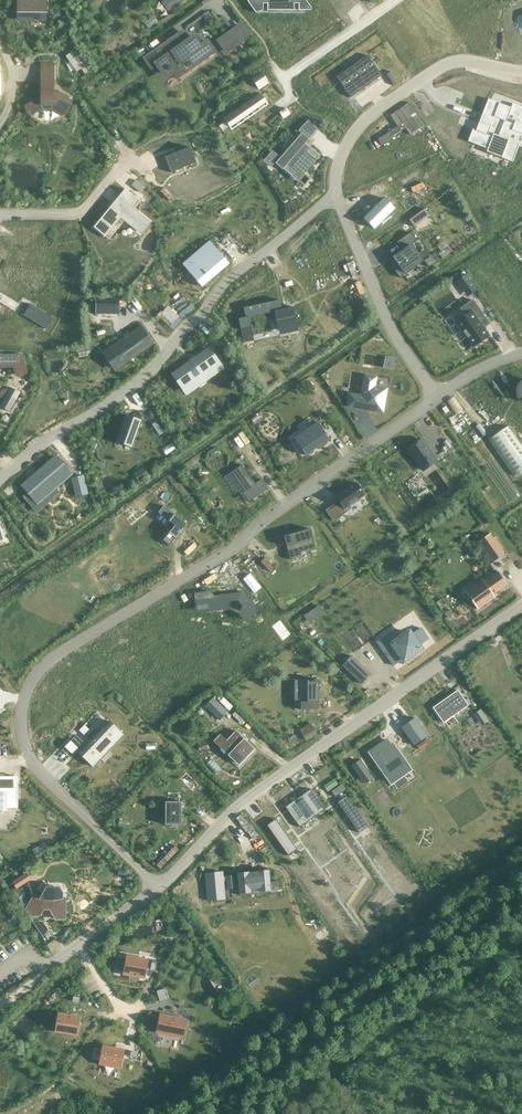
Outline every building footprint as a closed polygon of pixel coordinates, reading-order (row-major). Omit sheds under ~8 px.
[(18,17),(18,19),(46,19),(46,0),(18,0),(18,17)] [(161,2),(168,12),(186,0),(165,0),(161,2)] [(248,2),(248,3),(255,13),(256,13),(257,13),(263,11),(263,4),(268,4),(268,11),(295,11),(295,4),(299,4),(299,11),(310,11),(311,11),(311,10),(311,9),(311,8),(305,0),(304,0),(249,0),(248,0),(248,1),(248,2)] [(336,22),(332,15),(337,12),(330,0),(324,0),(321,2),(324,7),(320,8),(330,26),(336,22)] [(153,16),(144,23),(149,29),(157,23),(153,16)] [(219,41),(227,52),(241,41),(233,31),(219,41)] [(182,64),(188,60),(192,66),(214,51),(207,42),(200,47),(194,37),(189,41),(183,32),(166,43),(167,44),(161,49),(160,48),(145,59),(152,68),(157,64),(163,74),(171,68),(177,77),(186,70),(182,64)] [(74,52),(65,58),(75,74),(80,71),(84,76),(88,73),(74,52)] [(382,76),(367,55),(360,61),(374,81),(382,76)] [(374,81),(360,61),(352,66),(366,87),(374,81)] [(366,87),(352,66),(344,72),(358,92),(366,87)] [(261,70),(250,78),(259,90),(269,83),(261,70)] [(336,77),(351,98),(358,92),(344,72),(336,77)] [(391,72),(386,75),(394,86),(398,83),(391,72)] [(41,97),(26,106),(31,114),(42,108),(52,108),(63,114),(71,101),(54,91),(54,80),(41,80),(41,97)] [(259,93),(224,118),(233,130),(268,105),(259,93)] [(468,141),(488,149),(489,148),(503,153),(501,158),(513,162),(519,146),(521,147),(521,107),(513,103),(510,111),(499,106),(500,103),(488,99),(479,123),(483,124),(480,132),(473,129),(468,141)] [(392,130),(377,139),(381,145),(395,136),(395,135),(406,128),(410,135),(425,126),(410,103),(390,115),(397,126),(392,130)] [(302,133),(275,163),(283,170),(287,164),(301,177),(315,160),(305,152),(308,149),(304,145),(309,139),(302,133)] [(188,144),(165,157),(173,172),(196,159),(188,144)] [(114,203),(94,227),(104,236),(121,216),(141,233),(150,221),(130,205),(136,197),(126,189),(119,197),(121,199),(116,205),(114,203)] [(157,197),(164,206),(168,202),(161,194),(157,197)] [(384,198),(364,218),(374,229),(394,209),(384,198)] [(320,232),(310,236),(315,250),(326,245),(320,232)] [(402,250),(387,260),(400,278),(424,261),(412,244),(417,241),(411,233),(397,242),(402,250)] [(210,242),(183,265),(202,287),(229,264),(210,242)] [(465,274),(456,281),(467,295),(476,288),(465,274)] [(245,317),(238,319),(242,339),(253,336),(249,317),(274,312),(279,335),(299,331),(294,307),(282,309),(280,300),(243,308),(245,317)] [(465,315),(456,322),(473,347),(489,336),(484,328),(485,327),(483,325),(488,322),(489,324),(490,324),(473,300),(461,309),(465,315)] [(95,301),(95,314),(118,314),(118,301),(95,301)] [(30,304),(24,315),(47,330),(54,319),(30,304)] [(155,326),(174,334),(179,322),(161,313),(155,326)] [(108,349),(119,365),(153,342),(141,326),(108,349)] [(210,347),(171,374),(186,395),(224,368),(210,347)] [(0,366),(14,366),(17,374),(18,375),(19,375),(20,375),(27,373),(28,372),(28,371),(22,356),(22,355),(21,355),(0,355),(0,366)] [(350,394),(348,406),(383,412),(387,389),(374,387),(376,378),(365,376),(362,396),(350,394)] [(0,406),(9,412),(20,392),(11,387),(0,406)] [(126,415),(116,442),(117,440),(132,445),(131,448),(141,420),(126,415)] [(317,422),(294,439),(306,456),(329,439),(317,422)] [(514,476),(521,470),(521,446),(508,426),(488,440),(514,476)] [(421,439),(408,449),(423,471),(437,461),(421,439)] [(447,440),(443,443),(446,446),(448,450),(452,447),(447,440)] [(56,456),(23,485),(37,502),(71,474),(56,456)] [(242,465),(229,474),(249,502),(268,489),(261,479),(255,483),(242,465)] [(83,476),(74,478),(76,489),(74,490),(75,497),(87,495),(83,476)] [(339,502),(327,510),(334,520),(347,511),(345,509),(365,495),(356,483),(336,497),(339,502)] [(477,499),(471,503),(476,509),(481,505),(477,499)] [(163,506),(158,513),(175,526),(163,540),(169,545),(186,524),(163,506)] [(197,520),(194,525),(203,532),(206,528),(197,520)] [(310,529),(284,536),(290,560),(302,557),(300,553),(315,549),(310,529)] [(490,534),(480,542),(494,562),(505,555),(490,534)] [(264,584),(271,579),(262,565),(255,570),(264,584)] [(493,595),(507,585),(497,571),(497,572),(484,581),(482,579),(477,583),(473,587),(474,589),(477,593),(470,598),(474,602),(473,603),(478,609),(495,597),(493,595)] [(210,592),(195,594),(196,606),(208,604),(208,610),(229,608),(239,613),(244,619),(249,617),(257,611),(244,594),(234,595),(230,594),(230,595),(214,597),(210,592)] [(323,612),(319,606),(315,608),(320,615),(323,612)] [(315,611),(298,622),(303,630),(320,619),(315,611)] [(403,659),(404,660),(421,649),(419,646),(428,639),(420,628),(411,635),(409,632),(393,643),(387,635),(377,642),(394,666),(403,659)] [(333,657),(352,675),(362,665),(342,647),(333,657)] [(294,680),(294,702),(319,702),(319,680),(294,680)] [(443,723),(468,705),(458,690),(433,708),(443,723)] [(216,701),(208,709),(223,723),(230,715),(216,701)] [(481,709),(475,714),(479,720),(485,715),(481,709)] [(236,711),(233,715),(241,723),(245,720),(236,711)] [(401,727),(414,745),(427,736),(414,718),(401,727)] [(85,749),(79,754),(91,766),(122,733),(110,721),(85,749)] [(300,748),(313,740),(306,728),(293,737),(300,748)] [(236,763),(252,747),(235,730),(225,741),(221,737),(216,743),(236,763)] [(76,741),(70,747),(79,755),(79,754),(85,749),(76,741)] [(425,741),(417,746),(420,750),(427,745),(425,741)] [(381,744),(370,752),(391,783),(410,770),(392,744),(385,749),(381,744)] [(359,761),(352,766),(361,779),(369,774),(359,761)] [(0,777),(0,808),(18,808),(18,777),(0,777)] [(334,779),(324,786),(327,791),(338,784),(334,779)] [(343,784),(332,792),(336,797),(346,789),(343,784)] [(285,807),(300,827),(325,810),(310,789),(285,807)] [(170,792),(170,802),(165,802),(165,824),(181,825),(181,792),(170,792)] [(344,813),(359,833),(368,827),(353,806),(344,813)] [(276,819),(267,825),(281,846),(290,839),(276,819)] [(154,868),(159,873),(176,857),(171,851),(154,868)] [(226,881),(226,889),(237,888),(236,880),(238,880),(240,895),(251,894),(251,893),(260,892),(260,894),(270,893),(270,890),(280,889),(279,881),(269,882),(269,877),(271,877),(270,869),(262,869),(262,871),(238,874),(238,875),(223,877),(223,872),(205,874),(208,900),(225,899),(224,881),(226,881)] [(22,876),(13,883),(16,889),(26,882),(22,876)] [(41,898),(40,900),(33,896),(25,910),(32,914),(31,916),(40,916),(43,910),(50,910),(55,919),(65,919),(65,898),(41,898)] [(43,922),(33,922),(44,938),(46,934),(44,930),(47,928),(43,922)] [(126,955),(123,974),(145,978),(149,959),(126,955)] [(156,991),(160,1002),(168,1000),(165,989),(156,991)] [(57,1012),(54,1031),(77,1035),(80,1016),(57,1012)] [(187,1019),(160,1014),(156,1032),(183,1038),(187,1019)] [(99,1064),(121,1069),(125,1050),(103,1045),(99,1064)]
